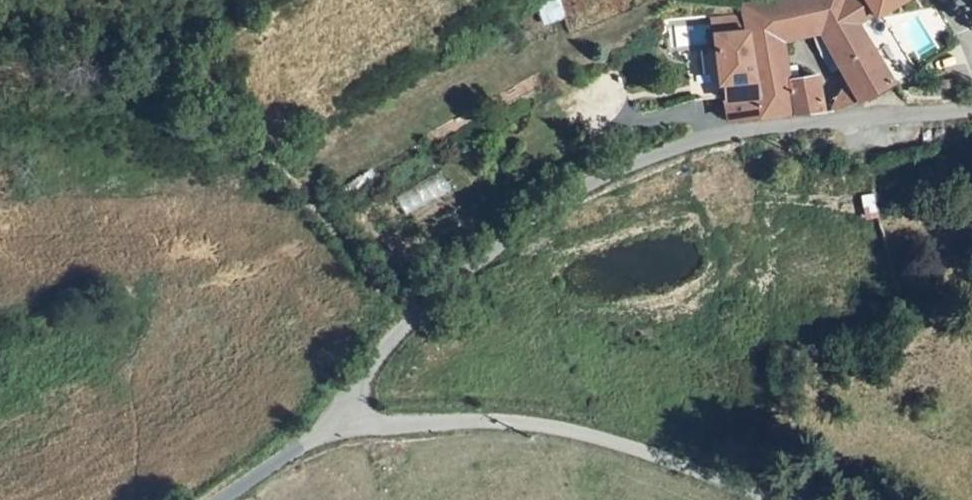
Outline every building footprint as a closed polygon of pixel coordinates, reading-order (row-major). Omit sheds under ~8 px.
[(538,6),(544,24),(565,17),(559,0),(553,0),(538,6)] [(741,11),(742,14),(745,30),(759,114),(788,109),(784,76),(780,36),(818,20),(814,0),(752,0),(740,2),(741,11)] [(855,93),(887,75),(852,16),(843,0),(814,0),(818,20),(855,93)] [(852,16),(869,6),(871,10),(888,0),(843,0),(852,16)] [(742,14),(707,20),(709,36),(745,30),(742,14)] [(728,120),(759,114),(745,30),(709,36),(711,48),(717,83),(726,82),(728,98),(723,99),(728,120)] [(794,60),(783,62),(784,76),(796,75),(794,60)] [(796,75),(784,76),(788,109),(820,105),(815,72),(796,75)]
